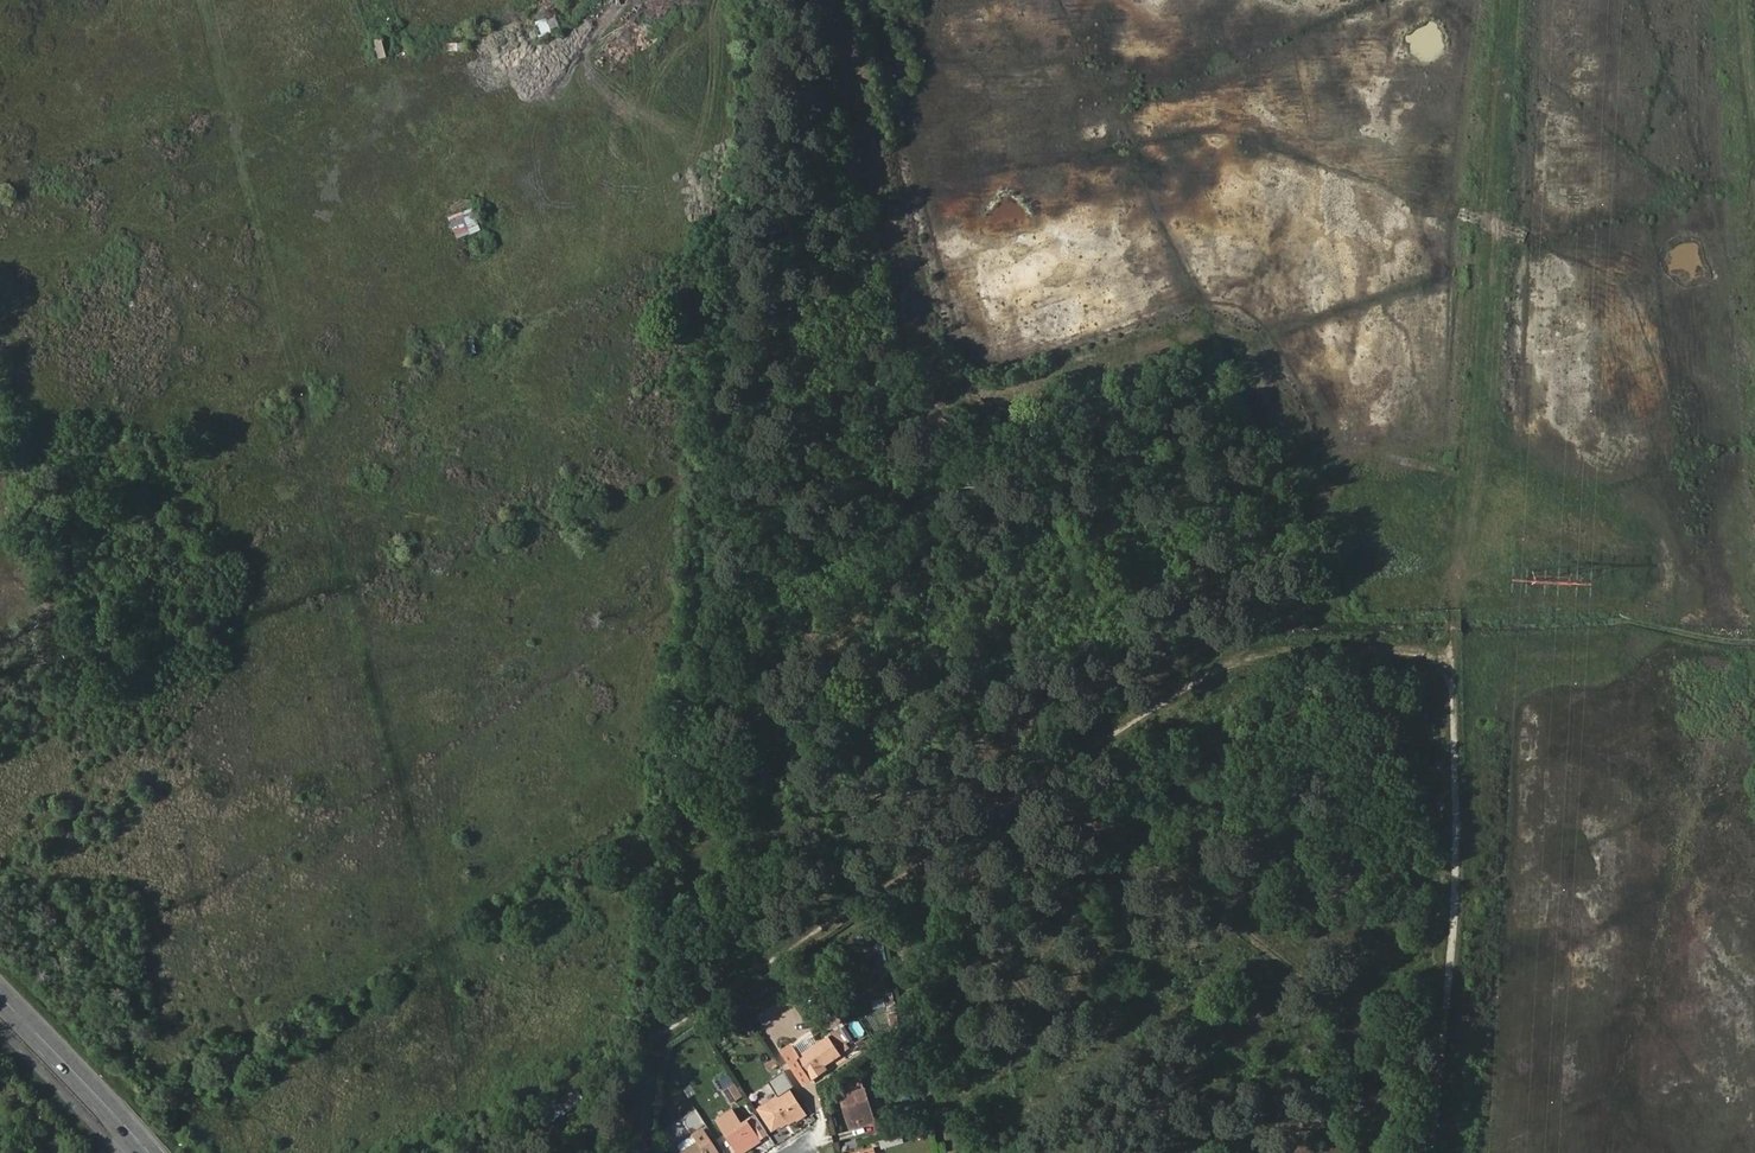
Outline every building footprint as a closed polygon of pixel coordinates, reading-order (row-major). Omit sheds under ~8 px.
[(538,35),(558,29),(554,16),(534,22),(538,35)] [(376,58),(386,56),(383,36),(372,39),(376,58)] [(448,216),(457,239),(481,230),(472,207),(448,216)] [(877,974),(889,972),(883,945),(872,947),(877,974)] [(859,1020),(850,1023),(855,1037),(864,1034),(859,1020)] [(818,1070),(825,1066),(842,1055),(831,1037),(790,1063),(800,1080),(808,1075),(811,1081),(821,1074),(818,1070)] [(828,1070),(825,1066),(818,1070),(821,1074),(828,1070)] [(705,1084),(715,1093),(721,1086),(710,1077),(705,1084)] [(734,1086),(723,1093),(729,1104),(740,1097),(734,1086)] [(760,1110),(773,1130),(788,1120),(790,1123),(807,1113),(791,1089),(760,1110)] [(850,1107),(854,1124),(876,1119),(867,1090),(843,1097),(846,1108),(850,1107)] [(563,1100),(567,1110),(584,1103),(580,1093),(563,1100)] [(850,1126),(854,1124),(850,1107),(846,1108),(850,1126)] [(740,1151),(763,1136),(769,1133),(758,1115),(745,1124),(736,1109),(720,1119),(740,1151)] [(676,1146),(680,1151),(694,1141),(690,1136),(676,1146)] [(765,1140),(763,1136),(740,1151),(741,1152),(745,1152),(765,1140)] [(702,1142),(684,1152),(709,1152),(702,1142)]
